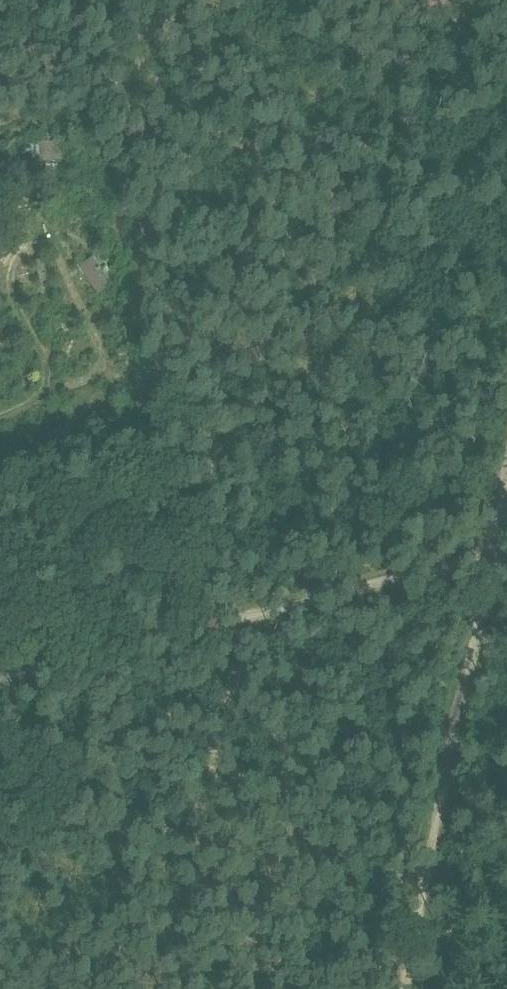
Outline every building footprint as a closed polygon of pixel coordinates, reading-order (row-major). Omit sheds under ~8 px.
[(112,284),(105,273),(101,269),(93,256),(77,268),(96,295),(112,284)]
